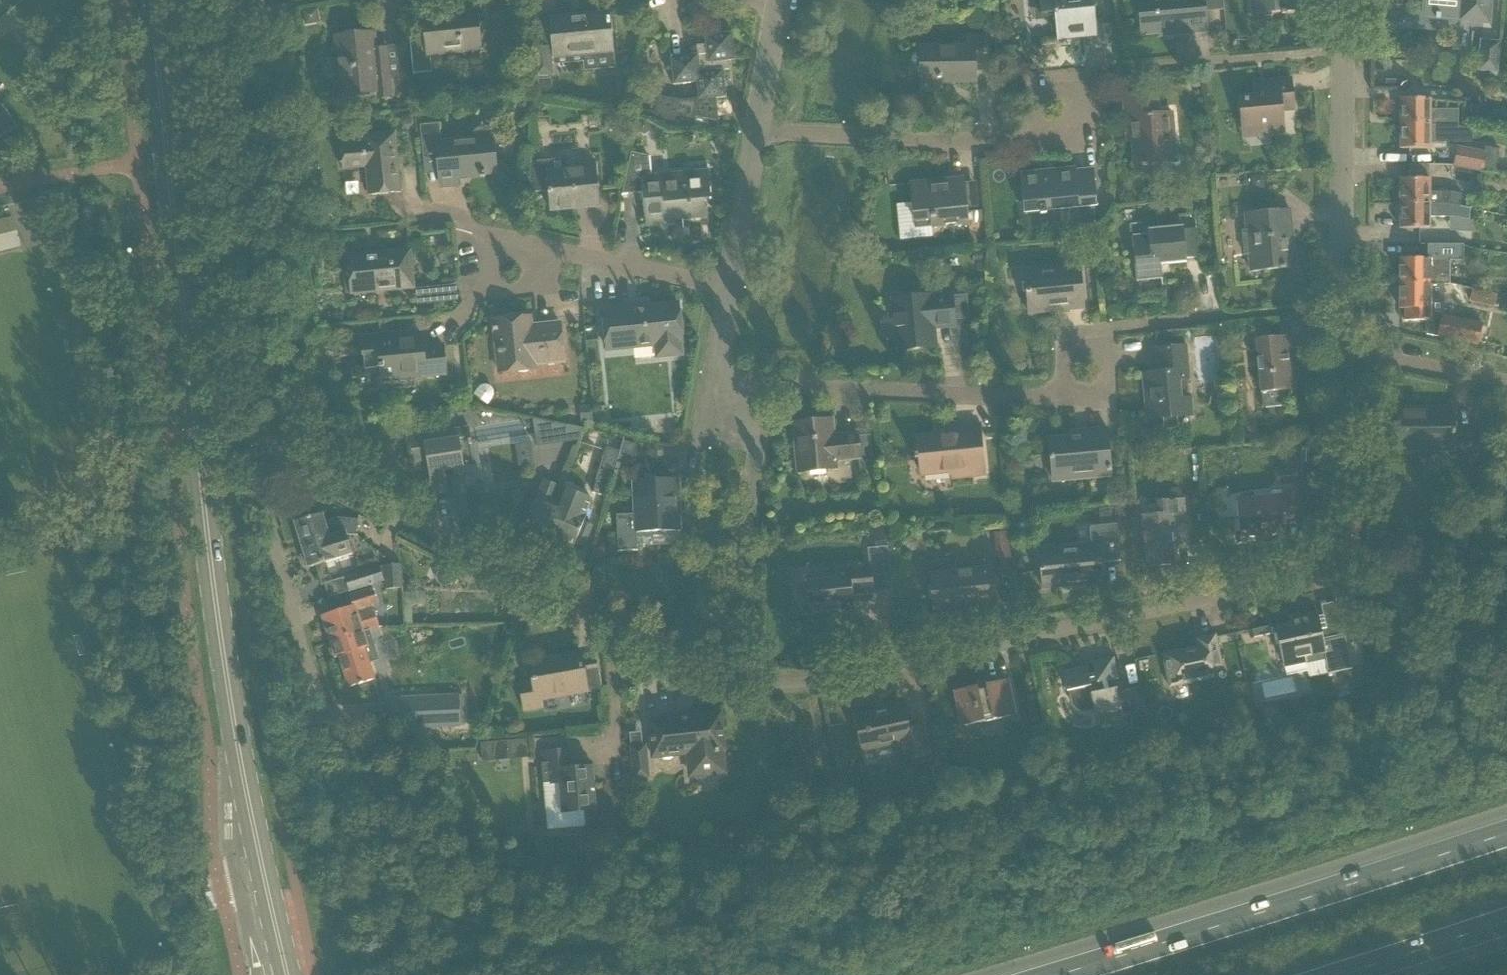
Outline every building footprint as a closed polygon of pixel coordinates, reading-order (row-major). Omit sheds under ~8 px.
[(1041,14),(1039,14),(1039,16),(1054,14),(1057,38),(1057,42),(1097,38),(1096,25),(1094,5),(1093,0),(1039,0),(1041,14)] [(1139,14),(1141,34),(1159,33),(1160,36),(1172,34),(1207,31),(1205,11),(1224,9),(1223,0),(1138,0),(1139,14)] [(1297,11),(1296,0),(1252,0),(1253,15),(1297,11)] [(1461,20),(1488,22),(1490,0),(1425,0),(1424,17),(1436,18),(1436,19),(1440,19),(1440,18),(1461,20)] [(413,72),(431,70),(430,55),(482,49),(479,30),(477,10),(423,16),(425,36),(410,37),(413,72)] [(317,12),(304,13),(305,25),(318,24),(317,12)] [(536,77),(554,76),(552,57),(613,51),(611,32),(609,12),(550,18),(552,38),(553,46),(533,48),(536,77)] [(637,109),(636,116),(694,127),(719,132),(718,121),(716,101),(716,98),(726,97),(723,70),(729,70),(728,61),(735,60),(732,32),(704,35),(706,47),(697,48),(697,54),(670,57),(672,77),(674,84),(697,82),(699,99),(698,99),(696,99),(696,100),(682,101),(681,101),(681,100),(675,99),(658,96),(656,103),(655,110),(655,112),(637,109)] [(375,50),(373,33),(338,36),(343,96),(391,91),(387,49),(375,50)] [(920,90),(941,90),(941,82),(976,81),(975,69),(989,69),(989,49),(989,36),(968,37),(968,47),(920,48),(920,90)] [(1496,71),(1499,43),(1482,42),(1479,70),(1496,71)] [(1198,76),(1187,79),(1188,84),(1194,88),(1200,87),(1198,76)] [(541,95),(552,94),(551,79),(539,80),(541,95)] [(1242,132),(1264,130),(1284,128),(1282,110),(1294,109),(1291,79),(1265,82),(1266,87),(1254,88),(1255,98),(1239,100),(1242,132)] [(1157,114),(1157,112),(1155,92),(1124,95),(1127,130),(1132,130),(1135,166),(1142,165),(1142,167),(1148,167),(1148,164),(1159,163),(1160,172),(1163,176),(1178,174),(1181,170),(1180,161),(1175,161),(1171,113),(1157,114)] [(1400,99),(1400,124),(1458,123),(1458,110),(1429,110),(1429,99),(1420,99),(1400,99)] [(15,126),(0,105),(0,137),(15,126)] [(410,115),(400,116),(401,122),(406,125),(414,124),(413,115),(411,115),(410,115)] [(622,116),(604,117),(606,131),(623,129),(622,116)] [(643,120),(637,124),(637,132),(644,135),(651,131),(650,123),(643,120)] [(491,139),(496,134),(482,122),(466,141),(441,144),(439,123),(420,125),(424,175),(440,173),(441,186),(457,185),(456,176),(496,173),(492,139),(491,139)] [(1400,124),(1400,149),(1420,149),(1429,149),(1429,142),(1471,142),(1471,129),(1458,126),(1458,125),(1458,123),(1400,124)] [(401,193),(395,133),(362,136),(363,142),(340,145),(342,170),(366,168),(369,196),(401,193)] [(1495,173),(1499,150),(1485,147),(1484,153),(1458,148),(1454,165),(1495,173)] [(650,176),(648,156),(631,153),(623,194),(642,193),(646,226),(674,224),(674,221),(706,217),(704,200),(711,200),(708,170),(650,176)] [(546,165),(528,167),(531,192),(549,191),(551,211),(578,208),(577,204),(597,202),(597,207),(599,206),(594,160),(581,161),(582,169),(567,171),(547,173),(546,165)] [(1429,165),(1409,165),(1409,179),(1420,179),(1429,179),(1429,165)] [(1096,223),(1093,188),(1091,168),(1022,175),(1026,211),(1076,206),(1077,215),(1078,225),(1096,223)] [(1263,176),(1252,177),(1253,189),(1264,188),(1263,176)] [(964,178),(910,184),(914,221),(931,219),(932,227),(955,224),(968,223),(983,222),(982,211),(967,212),(965,199),(964,178)] [(1450,204),(1450,192),(1429,192),(1429,179),(1420,179),(1409,179),(1400,179),(1400,204),(1450,204)] [(1450,192),(1450,204),(1460,207),(1462,195),(1450,192)] [(1467,219),(1470,209),(1460,207),(1450,204),(1400,204),(1400,229),(1420,229),(1429,229),(1429,217),(1454,217),(1467,219)] [(1295,268),(1289,210),(1245,214),(1247,230),(1242,231),(1244,254),(1249,254),(1251,272),(1295,268)] [(19,246),(12,219),(0,222),(0,251),(19,246)] [(1183,229),(1183,226),(1148,229),(1148,234),(1132,235),(1135,262),(1137,282),(1162,279),(1161,265),(1187,262),(1186,258),(1199,257),(1196,229),(1183,229)] [(1400,259),(1399,284),(1435,284),(1449,284),(1449,271),(1449,259),(1463,259),(1463,245),(1428,245),(1428,259),(1420,259),(1400,259)] [(350,295),(414,289),(411,250),(347,256),(350,295)] [(984,266),(986,254),(974,253),(972,264),(984,266)] [(1029,313),(1083,308),(1081,288),(1079,267),(1025,272),(1029,313)] [(1399,284),(1399,309),(1404,309),(1404,321),(1427,321),(1427,335),(1477,346),(1482,323),(1443,315),(1444,284),(1435,284),(1399,284)] [(443,302),(441,288),(428,290),(429,303),(434,303),(435,310),(437,310),(437,303),(443,302)] [(1470,299),(1469,302),(1494,307),(1494,304),(1496,296),(1496,295),(1472,289),(1470,299)] [(933,330),(955,328),(951,295),(930,297),(930,295),(893,299),(898,350),(934,347),(933,330)] [(682,342),(678,304),(646,308),(646,305),(603,309),(607,350),(656,345),(657,357),(681,354),(680,342),(682,342)] [(531,327),(530,317),(493,321),(499,373),(536,369),(535,364),(564,361),(560,324),(531,327)] [(1157,346),(1185,343),(1184,330),(1156,333),(1157,346)] [(362,336),(365,369),(381,367),(382,381),(446,375),(443,346),(423,347),(422,337),(410,338),(409,331),(362,336)] [(1290,336),(1256,339),(1258,359),(1261,393),(1282,391),(1296,389),(1290,336)] [(1160,373),(1143,374),(1148,420),(1162,418),(1164,430),(1178,429),(1177,417),(1183,417),(1194,415),(1192,397),(1181,398),(1180,380),(1188,379),(1187,366),(1185,346),(1157,349),(1160,373)] [(478,388),(474,395),(488,405),(492,399),(494,394),(494,390),(491,386),(486,384),(482,385),(478,388)] [(470,405),(468,387),(451,389),(452,402),(458,402),(458,406),(470,405)] [(591,405),(579,406),(581,423),(587,422),(593,421),(591,405)] [(1470,452),(1471,432),(1454,432),(1454,409),(1397,409),(1397,450),(1451,450),(1451,459),(1470,459),(1470,452)] [(833,437),(832,420),(794,423),(798,472),(837,468),(836,460),(859,458),(857,434),(833,437)] [(984,476),(981,445),(979,425),(948,428),(949,434),(915,438),(917,460),(920,459),(922,476),(954,472),(955,480),(984,476)] [(424,435),(405,438),(409,463),(426,461),(432,494),(448,491),(444,470),(464,467),(474,466),(470,445),(472,444),(469,427),(424,435)] [(1080,437),(1049,439),(1050,459),(1052,476),(1052,483),(1111,478),(1111,471),(1109,449),(1107,429),(1080,431),(1080,437)] [(534,461),(528,436),(514,439),(520,464),(534,461)] [(625,440),(622,451),(633,455),(637,443),(625,440)] [(596,481),(592,492),(607,497),(610,486),(621,451),(606,446),(595,481),(596,481)] [(1310,450),(1301,450),(1301,463),(1310,463),(1310,450)] [(619,551),(638,550),(637,532),(680,531),(678,478),(633,480),(635,515),(618,516),(619,551)] [(544,533),(562,487),(545,480),(538,497),(537,496),(525,525),(544,533)] [(1240,539),(1287,534),(1286,522),(1301,521),(1300,516),(1298,485),(1281,486),(1282,490),(1254,492),(1255,499),(1237,501),(1238,519),(1240,539)] [(574,545),(586,516),(593,500),(562,487),(544,533),(574,545)] [(1147,567),(1177,564),(1175,547),(1188,546),(1184,500),(1157,502),(1158,515),(1142,517),(1147,567)] [(1110,508),(1099,509),(1100,518),(1111,516),(1110,508)] [(326,522),(323,513),(294,522),(301,545),(346,531),(347,535),(357,535),(358,520),(339,518),(326,522)] [(1043,589),(1102,583),(1100,563),(1121,561),(1117,524),(1090,526),(1092,545),(1039,550),(1043,589)] [(884,528),(873,529),(875,541),(886,540),(884,528)] [(305,555),(301,556),(305,567),(308,566),(308,568),(316,565),(322,585),(324,584),(329,598),(349,592),(349,593),(385,581),(386,581),(385,566),(384,566),(380,568),(379,565),(344,577),(345,577),(332,581),(326,562),(337,559),(337,558),(352,553),(347,535),(346,531),(301,545),(305,555)] [(997,572),(1012,570),(1008,532),(994,534),(997,572)] [(836,578),(808,581),(812,621),(814,621),(813,615),(852,611),(853,617),(854,617),(852,594),(872,592),(873,599),(874,599),(874,595),(872,576),(890,574),(887,547),(868,549),(867,549),(869,565),(835,569),(836,578)] [(400,564),(384,565),(384,566),(385,566),(386,581),(385,581),(386,585),(386,589),(402,588),(402,584),(400,564)] [(439,570),(437,576),(440,583),(446,585),(453,583),(455,576),(452,569),(446,567),(439,570)] [(936,615),(996,609),(993,589),(991,568),(931,575),(936,615)] [(341,611),(322,617),(330,641),(370,629),(371,630),(375,629),(380,627),(380,626),(374,609),(373,607),(379,605),(373,587),(348,595),(352,606),(341,611)] [(426,592),(412,593),(413,605),(427,604),(426,592)] [(1276,627),(1275,627),(1276,633),(1282,662),(1283,662),(1284,667),(1307,662),(1306,658),(1325,653),(1326,658),(1329,673),(1328,673),(1328,674),(1352,669),(1352,668),(1351,668),(1344,636),(1340,619),(1339,619),(1339,620),(1325,623),(1320,624),(1317,613),(1299,617),(1299,613),(1287,615),(1288,619),(1289,624),(1276,627)] [(1254,638),(1276,633),(1275,627),(1276,627),(1276,625),(1252,630),(1254,638)] [(370,629),(330,641),(335,658),(339,657),(349,687),(368,681),(375,679),(370,663),(381,660),(371,630),(370,629)] [(1198,647),(1162,654),(1166,674),(1167,678),(1169,687),(1179,685),(1214,678),(1212,668),(1222,666),(1219,654),(1215,635),(1196,639),(1198,647)] [(533,682),(521,684),(525,710),(541,707),(539,698),(587,689),(583,668),(580,653),(530,662),(533,682)] [(1119,679),(1114,657),(1092,662),(1093,668),(1088,669),(1087,667),(1063,672),(1067,692),(1069,691),(1072,702),(1072,704),(1073,706),(1074,707),(1075,709),(1076,710),(1078,711),(1080,711),(1081,712),(1083,712),(1085,712),(1087,712),(1095,710),(1096,716),(1121,710),(1122,716),(1130,714),(1133,730),(1149,727),(1141,687),(1118,693),(1115,679),(1119,679)] [(1017,714),(1010,679),(986,684),(986,688),(978,689),(977,686),(953,691),(961,726),(1017,714)] [(1364,685),(1353,687),(1356,699),(1367,697),(1364,685)] [(393,729),(461,726),(460,695),(391,699),(393,729)] [(874,712),(854,716),(858,736),(861,751),(903,742),(907,760),(931,755),(929,745),(925,725),(910,728),(904,702),(885,706),(874,708),(874,712)] [(720,714),(649,721),(651,741),(653,757),(688,753),(690,769),(691,779),(724,775),(723,766),(721,750),(724,750),(723,734),(720,714)] [(529,758),(529,739),(482,739),(482,757),(529,758)] [(633,781),(650,779),(646,744),(629,746),(633,781)] [(567,769),(565,750),(541,752),(544,784),(560,782),(562,813),(596,810),(593,767),(567,769)] [(945,765),(933,768),(938,792),(950,789),(945,765)]
